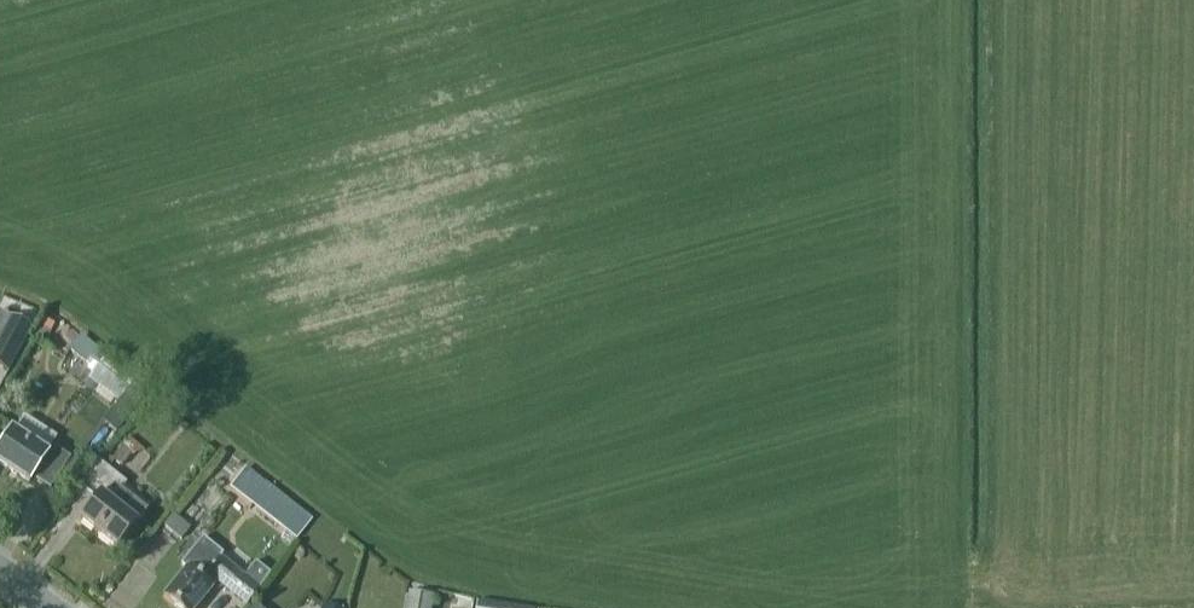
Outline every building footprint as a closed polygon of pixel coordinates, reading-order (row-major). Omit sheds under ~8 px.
[(32,337),(41,343),(52,325),(43,319),(32,337)] [(0,342),(0,369),(7,372),(29,329),(11,320),(0,342)] [(69,351),(88,366),(99,351),(80,336),(69,351)] [(140,399),(92,362),(77,381),(93,393),(97,388),(117,403),(103,421),(115,431),(140,399)] [(69,459),(52,448),(47,454),(11,430),(0,446),(0,464),(29,483),(33,477),(50,488),(69,459)] [(127,438),(111,458),(120,466),(130,452),(133,454),(143,450),(127,438)] [(136,523),(148,507),(122,487),(125,483),(98,462),(79,486),(95,499),(79,520),(117,549),(136,524),(136,523)] [(311,520),(245,468),(229,488),(295,540),(311,520)] [(162,525),(179,539),(189,527),(172,513),(162,525)] [(242,578),(219,559),(223,555),(203,538),(181,564),(186,568),(163,597),(176,607),(196,607),(211,589),(210,588),(215,581),(245,605),(269,575),(254,563),(242,578)] [(404,607),(431,607),(432,598),(407,593),(404,607)]
